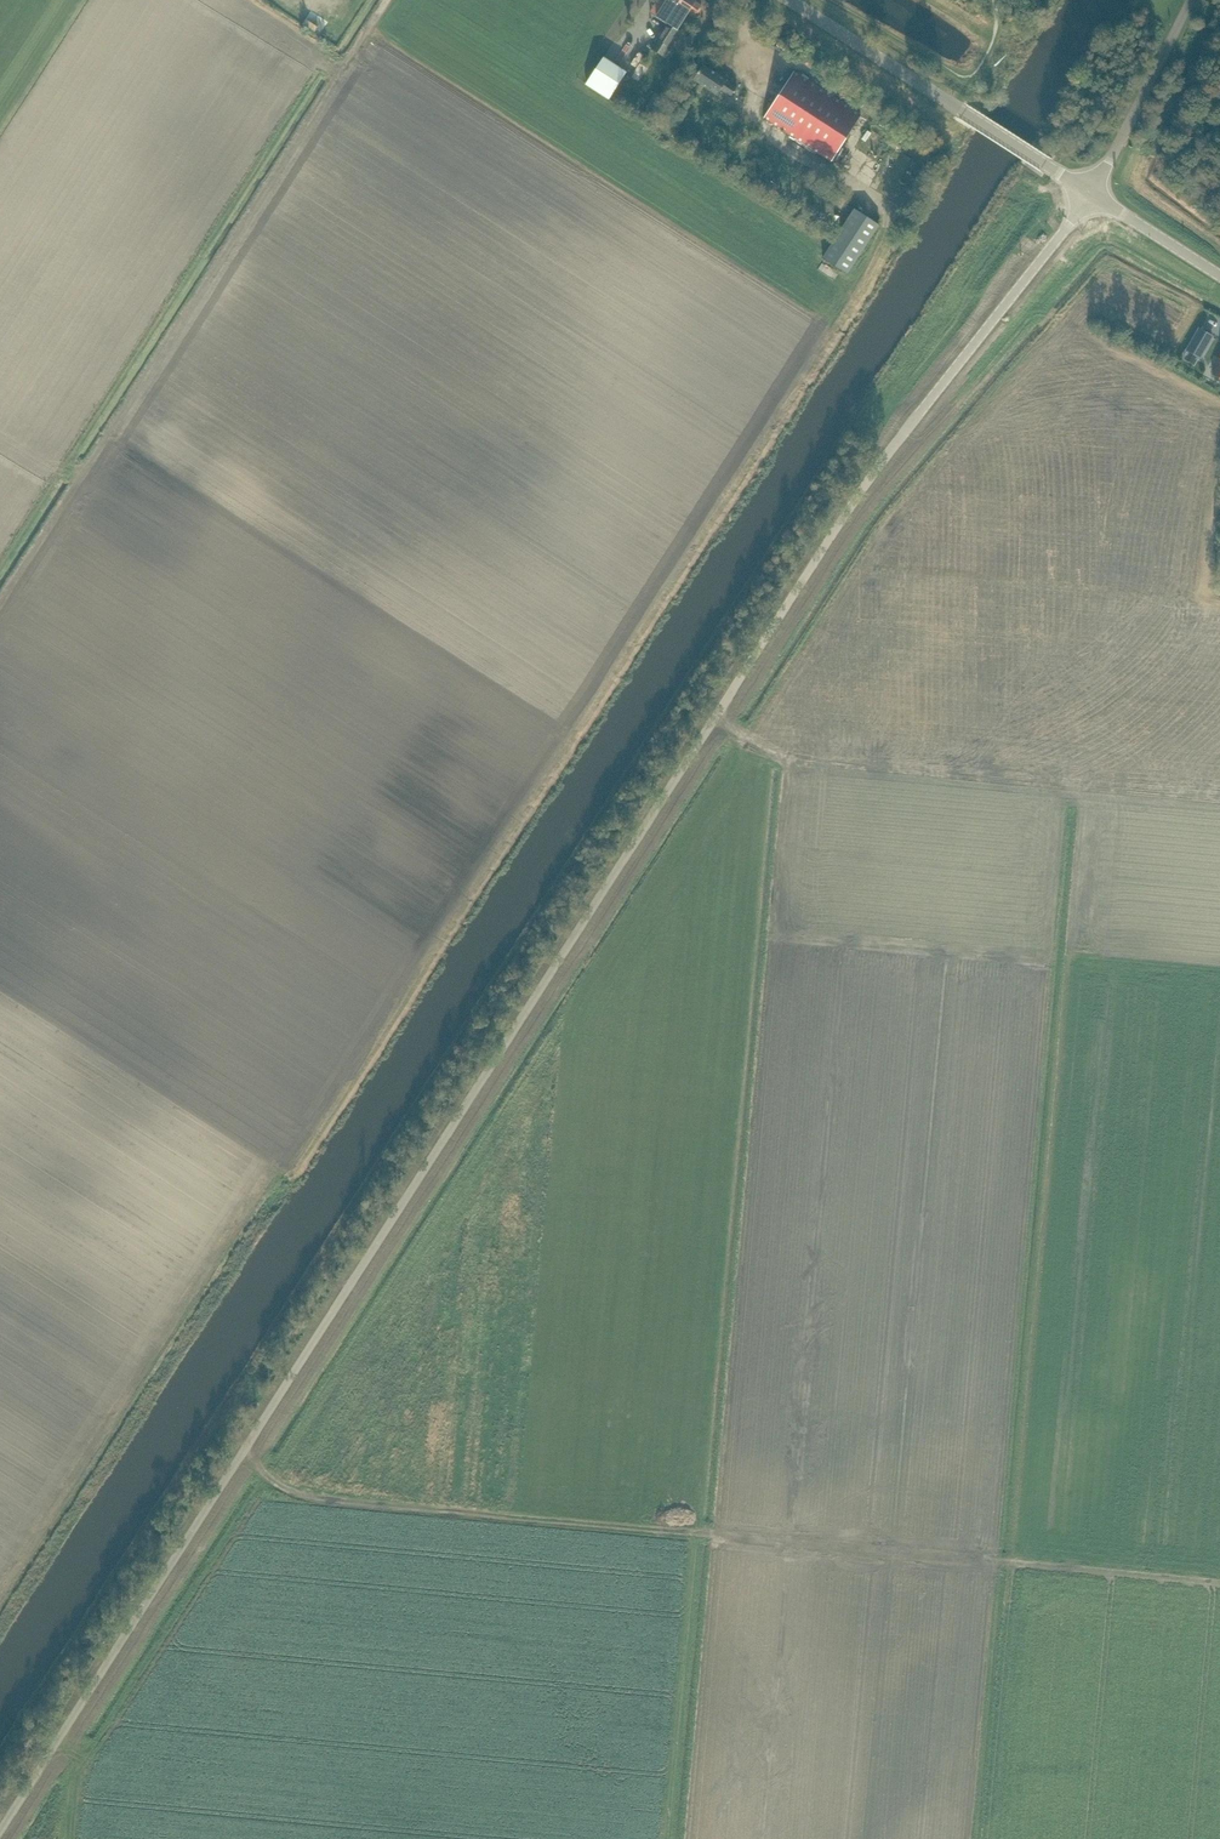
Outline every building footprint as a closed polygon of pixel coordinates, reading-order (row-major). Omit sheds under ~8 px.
[(654,50),(664,57),(669,50),(668,49),(679,31),(677,30),(689,12),(694,16),(699,7),(695,4),(697,0),(681,0),(666,23),(659,35),(656,40),(659,42),(654,50)] [(681,0),(665,0),(667,2),(657,17),(666,23),(681,0)] [(609,99),(613,102),(628,79),(624,76),(601,61),(586,84),(609,99)] [(677,73),(681,75),(687,65),(684,63),(677,73)] [(726,82),(726,81),(702,65),(692,80),(717,96),(721,90),(730,97),(736,89),(726,82)] [(764,118),(829,162),(860,115),(794,73),(764,118)] [(655,93),(646,107),(654,112),(663,98),(655,93)] [(642,115),(639,118),(648,124),(654,114),(650,111),(646,117),(642,115)] [(821,257),(847,274),(879,225),(853,208),(821,257)] [(1186,351),(1199,358),(1210,336),(1198,329),(1186,351)] [(1176,353),(1170,365),(1177,369),(1183,357),(1176,353)] [(1212,375),(1219,379),(1219,360),(1212,375)]
